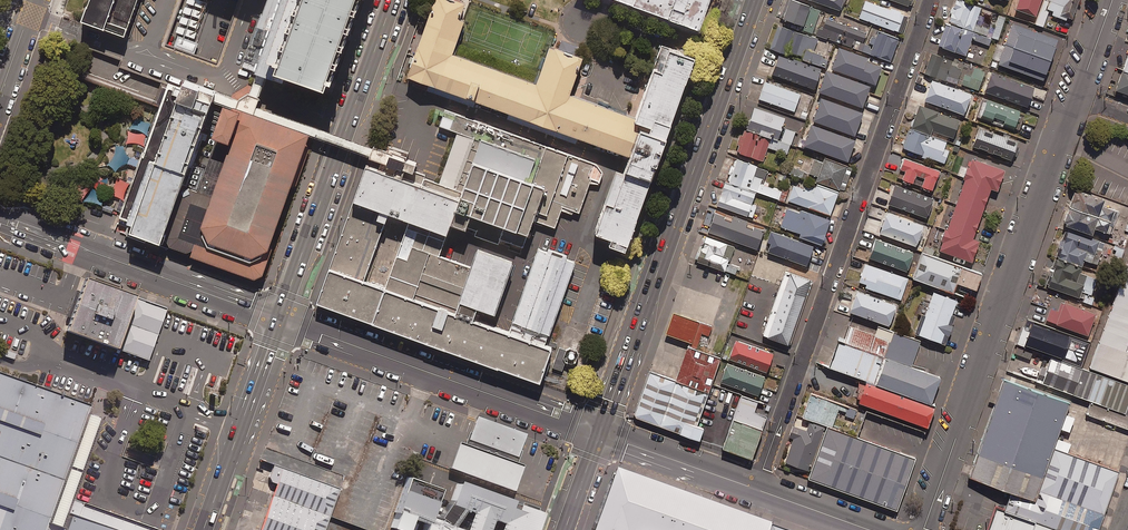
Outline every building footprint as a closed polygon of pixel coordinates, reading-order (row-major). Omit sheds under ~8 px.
[(82,21),(126,37),(139,0),(89,0),(82,21)] [(243,66),(257,71),(257,72),(266,75),(285,82),(288,75),(331,90),(363,0),(267,0),(243,66)] [(638,157),(631,177),(621,173),(604,221),(599,235),(616,241),(614,247),(631,253),(700,58),(666,46),(641,118),(574,95),(587,58),(579,55),(582,47),(563,40),(559,50),(553,48),(540,85),(454,55),(466,21),(463,20),(469,3),(460,0),(436,0),(409,77),(638,157)] [(704,31),(715,0),(619,0),(704,31)] [(782,18),(801,25),(799,29),(811,34),(820,11),(791,0),(788,0),(782,18)] [(826,5),(825,7),(843,14),(846,6),(835,2),(836,0),(810,0),(826,5)] [(908,16),(865,0),(859,18),(902,33),(908,16)] [(988,38),(991,30),(975,24),(981,8),(960,0),(955,0),(947,22),(988,38)] [(1016,9),(1035,16),(1040,0),(1019,0),(1016,9)] [(1079,0),(1050,0),(1050,1),(1046,0),(1044,0),(1034,23),(1044,27),(1049,13),(1065,20),(1067,15),(1072,17),(1079,0)] [(999,40),(1006,18),(998,16),(992,38),(999,40)] [(838,42),(844,25),(825,18),(819,35),(838,42)] [(988,38),(947,22),(938,45),(965,55),(971,39),(988,45),(990,38),(988,38)] [(1057,39),(1012,23),(998,64),(1042,79),(1057,39)] [(862,51),(864,43),(862,43),(865,33),(844,25),(838,42),(862,51)] [(828,57),(812,52),(817,39),(777,26),(770,48),(785,53),(786,50),(803,56),(802,61),(824,68),(828,57)] [(864,43),(862,51),(890,61),(898,39),(878,32),(876,38),(871,36),(868,45),(864,43)] [(177,46),(193,52),(196,42),(180,37),(177,46)] [(866,57),(838,47),(831,68),(874,84),(881,66),(865,61),(866,57)] [(951,61),(931,55),(925,73),(956,83),(961,69),(950,65),(951,61)] [(819,70),(778,56),(772,73),(813,88),(819,70)] [(1119,89),(1127,92),(1127,63),(1119,89)] [(984,71),(966,65),(960,84),(978,89),(984,71)] [(869,86),(825,71),(818,91),(861,107),(869,86)] [(1033,88),(991,73),(984,91),(1027,106),(1033,88)] [(183,87),(169,82),(161,106),(116,230),(162,246),(216,95),(218,91),(186,80),(183,87)] [(970,94),(931,80),(924,100),(963,114),(970,94)] [(799,94),(765,82),(759,99),(794,111),(799,94)] [(862,112),(821,97),(812,120),(854,135),(862,112)] [(1023,116),(986,102),(980,118),(1018,131),(1023,116)] [(235,107),(228,105),(198,191),(191,188),(184,192),(167,239),(171,248),(255,280),(263,275),(273,250),(271,247),(292,188),(298,185),(309,149),(308,144),(312,134),(249,111),(236,106),(235,107)] [(928,135),(931,129),(953,138),(959,121),(920,106),(911,128),(928,135)] [(784,118),(753,107),(745,130),(744,130),(736,151),(762,161),(767,147),(787,154),(794,132),(781,127),(784,118)] [(374,152),(318,304),(541,384),(554,349),(548,347),(509,333),(494,328),(475,321),(479,310),(498,317),(517,264),(480,251),(475,265),(444,254),(454,226),(470,232),(471,229),(477,231),(475,237),(500,246),(502,240),(523,248),(528,236),(531,237),(537,221),(555,227),(563,206),(580,212),(592,179),(600,182),(604,173),(597,164),(446,111),(445,112),(440,126),(457,132),(439,183),(425,178),(426,175),(416,172),(419,165),(417,162),(377,148),(375,147),(374,152)] [(854,140),(811,125),(803,145),(847,161),(854,140)] [(928,135),(911,128),(903,148),(943,163),(948,151),(943,149),(946,142),(928,135)] [(1017,143),(979,129),(973,146),(1010,160),(1017,143)] [(1005,169),(972,157),(939,250),(972,262),(980,240),(973,238),(991,187),(997,190),(1005,169)] [(728,181),(755,191),(784,201),(786,193),(761,184),(766,170),(734,158),(726,180),(728,181)] [(852,168),(825,158),(823,163),(814,160),(809,173),(819,177),(817,181),(843,191),(852,168)] [(904,158),(897,177),(931,190),(938,171),(904,158)] [(805,173),(790,167),(787,173),(803,180),(805,173)] [(755,191),(728,181),(728,182),(726,182),(717,205),(752,218),(756,206),(750,204),(755,191)] [(815,187),(807,184),(806,188),(793,183),(788,201),(830,214),(838,190),(816,183),(815,187)] [(933,199),(895,185),(888,204),(926,217),(933,199)] [(1075,192),(1070,206),(1114,222),(1118,212),(1103,206),(1105,200),(1079,191),(1078,194),(1075,192)] [(1114,222),(1070,206),(1064,222),(1067,224),(1066,226),(1093,236),(1095,229),(1110,235),(1114,222)] [(808,216),(787,208),(781,227),(798,233),(797,236),(821,245),(830,220),(809,213),(808,216)] [(762,245),(739,236),(744,220),(715,209),(711,219),(714,220),(710,233),(760,251),(762,245)] [(922,227),(886,215),(879,233),(915,246),(922,227)] [(1101,240),(1068,228),(1067,231),(1065,230),(1062,238),(1060,239),(1058,245),(1059,247),(1057,255),(1059,256),(1058,257),(1082,266),(1084,259),(1097,264),(1105,242),(1100,240),(1101,240)] [(738,265),(730,262),(735,245),(703,235),(695,260),(735,273),(738,265)] [(813,248),(778,236),(772,252),(808,264),(813,248)] [(912,254),(875,241),(869,257),(906,271),(912,254)] [(1124,248),(1115,245),(1111,256),(1121,259),(1124,248)] [(550,252),(539,248),(509,333),(548,347),(557,323),(578,262),(568,259),(569,256),(551,249),(550,252)] [(982,273),(922,252),(913,278),(954,292),(957,282),(976,289),(982,273)] [(1049,283),(1048,286),(1079,297),(1080,297),(1084,298),(1086,293),(1091,294),(1097,278),(1080,272),(1082,266),(1058,257),(1058,259),(1055,258),(1052,266),(1050,267),(1048,273),(1049,275),(1046,283),(1049,283)] [(1090,367),(1127,381),(1127,262),(1090,367)] [(908,278),(866,263),(860,281),(867,284),(866,287),(901,299),(908,278)] [(816,278),(792,269),(767,337),(792,346),(816,278)] [(139,297),(86,278),(73,318),(68,330),(120,349),(139,297)] [(897,305),(858,290),(851,311),(890,325),(897,305)] [(957,299),(934,291),(930,300),(924,298),(918,313),(921,314),(915,333),(945,344),(956,315),(952,313),(957,299)] [(139,299),(121,350),(149,360),(167,309),(139,299)] [(1050,307),(1046,319),(1088,334),(1096,312),(1065,301),(1064,302),(1061,301),(1058,309),(1050,307)] [(708,323),(675,310),(667,332),(701,344),(708,323)] [(1091,341),(1028,319),(1026,324),(1024,323),(1016,344),(1050,356),(1081,367),(1091,341)] [(893,332),(878,326),(875,334),(849,325),(844,341),(885,356),(893,332)] [(893,332),(885,356),(925,370),(926,368),(912,364),(920,341),(893,332)] [(780,351),(741,337),(733,360),(772,374),(780,351)] [(839,340),(829,366),(859,377),(875,383),(885,356),(844,341),(839,340)] [(680,377),(716,390),(728,358),(692,345),(680,377)] [(567,350),(560,348),(553,368),(563,371),(566,363),(564,358),(567,350)] [(875,383),(931,403),(941,376),(925,370),(885,356),(875,383)] [(1050,356),(1046,367),(1042,366),(1036,381),(1092,401),(1087,413),(1127,428),(1127,384),(1081,367),(1050,356)] [(772,377),(732,362),(726,378),(766,393),(772,377)] [(680,377),(653,368),(636,415),(699,438),(716,390),(680,377)] [(72,500),(101,419),(89,415),(92,405),(0,372),(0,529),(61,529),(72,500)] [(875,383),(859,377),(857,397),(860,399),(858,402),(928,427),(935,404),(931,403),(875,383)] [(1069,402),(1004,379),(969,476),(1012,492),(1036,500),(1039,491),(1054,448),(1061,429),(1070,432),(1075,418),(1065,414),(1069,402)] [(857,409),(811,393),(803,417),(832,427),(838,409),(846,412),(845,415),(853,418),(857,409)] [(769,418),(739,407),(725,446),(755,456),(769,418)] [(528,433),(479,415),(472,435),(521,453),(528,433)] [(821,435),(793,425),(789,437),(793,439),(785,462),(809,470),(821,435)] [(915,458),(827,426),(808,479),(897,510),(915,458)] [(530,463),(462,438),(452,465),(520,490),(530,463)] [(1119,471),(1054,448),(1039,491),(1104,513),(1119,471)] [(670,484),(620,466),(597,529),(653,529),(670,484)] [(283,468),(261,529),(326,529),(331,516),(340,489),(283,468)] [(452,484),(435,529),(530,529),(536,515),(452,484)] [(780,524),(670,484),(653,529),(778,529),(780,524)] [(1056,528),(1061,529),(1098,529),(1104,513),(1039,491),(1036,500),(1012,492),(1005,510),(1035,521),(1056,528)] [(72,500),(61,529),(156,529),(72,500)] [(995,506),(987,529),(1055,529),(1056,528),(1035,521),(1005,510),(995,506)]
